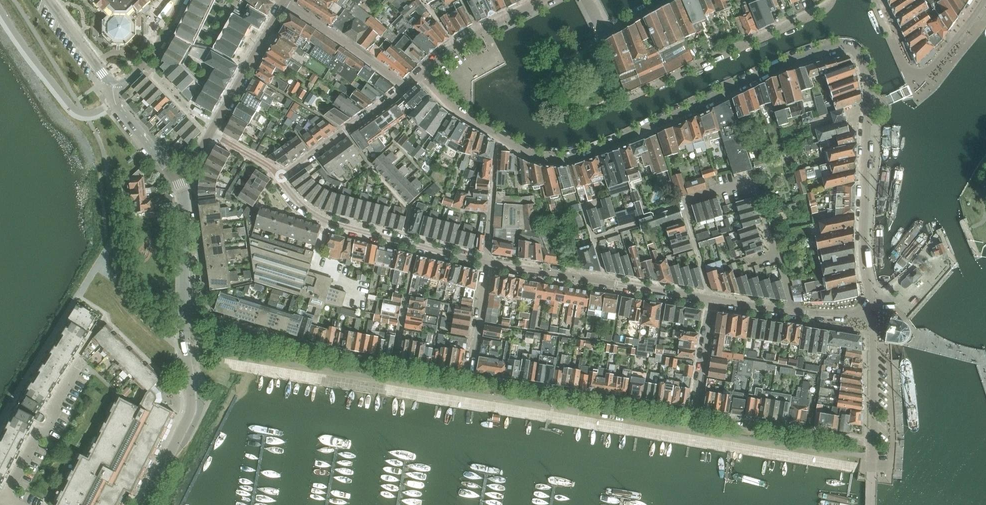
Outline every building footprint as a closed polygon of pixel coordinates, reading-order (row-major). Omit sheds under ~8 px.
[(101,13),(102,11),(107,16),(102,20),(101,21),(102,21),(102,34),(101,34),(101,35),(102,35),(111,44),(112,45),(112,44),(124,44),(125,45),(126,44),(125,44),(134,35),(135,35),(135,34),(135,22),(135,21),(135,20),(134,20),(130,16),(135,12),(136,13),(140,9),(144,14),(150,8),(146,3),(149,0),(89,0),(101,13)] [(183,23),(177,35),(193,43),(214,0),(194,0),(183,23)] [(268,15),(274,4),(268,0),(247,0),(268,15)] [(298,3),(317,15),(332,25),(337,16),(313,0),(299,0),(298,3)] [(350,13),(332,0),(313,0),(337,16),(341,19),(344,21),(350,13)] [(357,5),(355,3),(352,1),(351,0),(332,0),(350,13),(359,20),(365,24),(368,21),(372,17),(360,6),(357,5)] [(403,8),(413,0),(388,0),(389,1),(395,7),(400,12),(403,8)] [(400,12),(402,14),(405,17),(405,18),(410,14),(416,10),(423,4),(419,0),(413,0),(403,8),(400,12)] [(443,6),(443,7),(448,4),(455,0),(442,0),(443,2),(441,4),(439,1),(432,6),(435,10),(439,8),(443,6)] [(467,27),(473,24),(465,8),(461,0),(460,0),(454,4),(458,10),(467,27)] [(479,22),(488,18),(479,0),(468,0),(479,22)] [(488,18),(496,13),(497,13),(498,13),(492,0),(479,0),(488,18)] [(497,13),(508,8),(504,0),(492,0),(497,13)] [(683,37),(684,39),(697,33),(693,25),(683,0),(679,0),(670,5),(683,37)] [(693,25),(706,20),(705,16),(704,14),(698,0),(683,0),(693,25)] [(704,14),(705,16),(716,11),(712,0),(698,0),(704,14)] [(716,11),(717,13),(731,7),(728,0),(712,0),(716,11)] [(748,2),(749,5),(759,31),(775,24),(781,21),(777,10),(776,8),(775,7),(772,0),(752,0),(748,2)] [(895,16),(920,0),(901,0),(890,6),(895,16)] [(925,10),(929,8),(923,0),(920,0),(895,16),(901,27),(925,10)] [(948,31),(958,18),(946,0),(928,0),(947,29),(948,31)] [(957,15),(958,17),(959,17),(960,14),(965,7),(965,8),(965,7),(966,5),(963,0),(947,0),(957,15)] [(736,18),(743,38),(748,36),(757,32),(745,2),(741,4),(742,7),(745,14),(736,18)] [(416,10),(420,14),(421,16),(428,10),(423,4),(416,10)] [(467,27),(458,10),(453,13),(448,4),(443,7),(459,31),(467,27)] [(667,75),(671,73),(695,61),(694,59),(689,49),(688,46),(685,41),(684,39),(683,37),(670,5),(657,12),(645,19),(644,19),(667,75)] [(443,6),(439,8),(444,16),(441,18),(452,36),(459,31),(443,7),(443,6)] [(236,15),(223,38),(216,50),(233,59),(252,25),(259,29),(266,17),(250,8),(244,19),(236,15)] [(444,42),(449,38),(428,10),(421,16),(423,18),(444,42)] [(932,20),(925,10),(901,27),(906,39),(928,23),(932,20)] [(341,19),(335,27),(344,33),(347,36),(359,20),(350,13),(344,21),(341,19)] [(402,14),(392,24),(398,30),(400,31),(400,32),(402,34),(406,29),(413,36),(414,35),(417,38),(414,41),(428,55),(436,48),(405,18),(405,17),(402,14)] [(423,18),(421,16),(420,14),(415,19),(410,14),(405,18),(436,48),(444,42),(423,18)] [(291,15),(285,25),(307,40),(309,42),(310,41),(317,31),(316,31),(311,28),(307,25),(302,22),(291,15)] [(337,16),(332,25),(335,27),(341,19),(337,16)] [(368,21),(365,24),(368,27),(369,27),(379,34),(382,37),(383,36),(388,30),(381,24),(372,17),(368,21)] [(937,32),(943,39),(948,31),(946,29),(938,17),(932,20),(928,23),(936,33),(937,32)] [(635,24),(648,59),(656,80),(666,75),(667,75),(644,19),(635,24)] [(359,20),(347,36),(357,43),(368,27),(365,24),(359,20)] [(936,33),(928,23),(906,39),(911,49),(936,33)] [(635,65),(648,59),(635,24),(622,31),(635,65)] [(305,42),(307,40),(285,25),(279,35),(307,53),(311,46),(305,42)] [(357,43),(367,50),(372,42),(379,34),(369,27),(368,27),(357,43)] [(389,28),(388,30),(383,36),(392,44),(399,50),(400,49),(419,64),(427,56),(402,34),(400,32),(399,34),(397,36),(389,28)] [(315,45),(322,35),(317,31),(310,41),(315,45)] [(636,70),(635,65),(622,31),(613,36),(605,41),(606,42),(608,47),(608,49),(609,48),(611,54),(610,54),(611,55),(613,61),(613,62),(614,62),(616,67),(615,68),(616,69),(616,68),(619,75),(618,75),(619,77),(619,76),(636,70)] [(936,33),(911,49),(917,64),(942,39),(943,39),(937,32),(936,33)] [(273,47),(302,66),(314,74),(318,77),(319,77),(323,80),(331,69),(310,55),(307,53),(279,35),(276,41),(273,47)] [(320,48),(327,38),(322,35),(315,45),(316,46),(320,48)] [(195,80),(186,71),(180,65),(191,46),(176,37),(159,66),(165,72),(164,73),(183,92),(195,80)] [(327,38),(320,48),(325,52),(332,42),(327,38)] [(332,42),(325,52),(331,55),(337,45),(332,42)] [(404,78),(410,72),(386,52),(372,42),(367,50),(366,50),(381,61),(404,78)] [(392,44),(386,52),(410,72),(417,65),(407,57),(401,52),(399,50),(392,44)] [(694,44),(688,46),(689,49),(694,59),(700,57),(694,44)] [(331,55),(336,59),(343,49),(340,47),(337,45),(331,55)] [(336,59),(331,55),(325,52),(320,48),(316,46),(310,55),(331,69),(336,72),(342,64),(346,66),(353,56),(348,52),(343,49),(336,59)] [(710,46),(704,49),(706,54),(712,51),(710,46)] [(205,63),(212,51),(194,47),(190,54),(205,63)] [(300,70),(302,66),(273,47),(269,53),(288,66),(289,66),(298,73),(300,70)] [(285,72),(288,66),(269,53),(265,60),(285,72)] [(336,72),(337,73),(352,84),(359,75),(352,71),(353,69),(359,60),(353,56),(346,66),(342,64),(336,72)] [(853,64),(848,56),(824,62),(828,73),(853,64)] [(213,113),(232,78),(239,67),(222,57),(196,103),(213,113)] [(656,80),(648,59),(635,65),(636,70),(643,86),(656,80)] [(287,78),(289,75),(289,74),(285,72),(265,60),(261,67),(273,75),(275,71),(287,78)] [(353,69),(360,73),(366,65),(359,60),(353,69)] [(824,62),(817,64),(821,75),(821,76),(822,75),(824,74),(828,73),(824,62)] [(808,67),(811,78),(821,75),(817,64),(808,67)] [(828,73),(824,74),(828,86),(857,76),(854,64),(853,64),(828,73)] [(366,65),(360,73),(353,69),(352,71),(359,75),(369,82),(376,72),(366,65)] [(261,67),(256,75),(271,84),(274,79),(280,83),(280,85),(278,88),(284,92),(289,85),(273,75),(261,67)] [(807,79),(811,78),(808,67),(807,67),(795,71),(796,74),(801,91),(811,89),(807,79)] [(619,76),(625,91),(626,92),(627,92),(628,92),(643,86),(636,70),(619,76)] [(786,94),(784,94),(787,102),(784,103),(784,106),(780,107),(781,111),(775,113),(779,126),(789,123),(788,119),(802,115),(804,124),(815,120),(814,118),(812,112),(805,114),(801,91),(795,74),(794,71),(785,75),(780,77),(781,79),(786,94)] [(376,72),(369,82),(375,86),(385,94),(395,86),(394,86),(381,77),(376,72)] [(144,74),(132,86),(138,93),(151,80),(144,74)] [(314,74),(310,80),(314,84),(319,77),(318,77),(314,74)] [(857,76),(828,86),(833,99),(837,110),(840,109),(843,108),(861,102),(860,90),(857,76)] [(774,107),(784,103),(787,102),(784,94),(779,80),(778,77),(775,79),(767,82),(774,107)] [(255,78),(251,85),(275,99),(272,97),(274,93),(267,89),(269,86),(255,78)] [(151,80),(138,93),(144,99),(157,87),(151,80)] [(301,84),(296,81),(290,91),(295,94),(301,84)] [(354,86),(374,102),(375,102),(382,96),(368,84),(365,88),(356,82),(354,86)] [(760,107),(771,103),(765,83),(762,84),(754,88),(760,107)] [(349,89),(341,84),(338,89),(351,97),(366,108),(374,103),(373,102),(356,91),(353,95),(348,91),(349,89)] [(251,85),(247,92),(271,105),(275,99),(251,85)] [(419,85),(396,104),(405,116),(408,114),(409,115),(428,96),(428,95),(419,85)] [(157,87),(144,99),(151,105),(163,93),(157,87)] [(187,88),(183,92),(190,100),(191,101),(194,95),(192,93),(188,90),(187,88)] [(750,113),(754,112),(756,113),(757,111),(761,109),(760,107),(754,88),(744,94),(750,113)] [(301,89),(297,96),(303,99),(307,92),(301,89)] [(824,89),(816,91),(820,110),(829,108),(824,89)] [(241,103),(257,112),(260,106),(268,110),(271,105),(247,92),(241,103)] [(170,100),(163,93),(151,105),(151,106),(146,110),(150,114),(155,108),(158,112),(170,100)] [(352,118),(364,110),(342,94),(337,101),(330,96),(328,99),(335,104),(335,105),(352,117),(352,118)] [(751,115),(750,113),(744,94),(733,99),(733,100),(739,119),(751,115)] [(437,105),(429,96),(411,114),(409,116),(413,120),(419,127),(420,126),(437,105)] [(176,106),(170,101),(156,115),(162,120),(176,106)] [(720,131),(727,152),(729,158),(734,174),(752,169),(749,158),(746,148),(742,136),(740,137),(733,112),(730,101),(721,106),(715,109),(720,131)] [(250,124),(258,128),(261,123),(253,119),(257,112),(241,103),(234,114),(246,121),(250,124)] [(295,103),(291,109),(296,112),(299,105),(295,103)] [(396,103),(388,109),(398,122),(405,117),(406,117),(405,116),(396,104),(396,103)] [(437,105),(420,126),(424,130),(433,137),(448,114),(437,105)] [(176,106),(162,120),(158,123),(160,125),(163,121),(167,125),(171,121),(181,111),(176,106)] [(325,116),(341,126),(351,119),(335,109),(325,116)] [(388,109),(381,114),(391,128),(398,122),(388,109)] [(705,114),(698,117),(698,118),(705,142),(707,150),(712,148),(710,141),(722,137),(720,131),(715,109),(705,114)] [(834,124),(816,129),(819,141),(849,133),(846,121),(843,109),(831,112),(832,116),(834,124)] [(167,136),(174,129),(187,117),(181,111),(171,121),(174,124),(171,127),(171,126),(164,133),(167,136)] [(381,114),(373,119),(383,133),(384,133),(391,128),(381,114)] [(449,114),(438,133),(449,139),(459,121),(449,114)] [(234,116),(229,124),(245,133),(250,124),(234,116)] [(320,122),(317,125),(320,130),(322,129),(327,136),(337,129),(335,127),(317,116),(316,117),(320,122)] [(187,117),(174,129),(182,137),(194,124),(187,117)] [(696,118),(688,122),(693,142),(695,148),(700,147),(701,151),(705,149),(696,118)] [(373,119),(359,130),(375,151),(378,155),(386,147),(379,137),(384,134),(384,133),(383,133),(373,119)] [(272,121),(267,129),(273,132),(277,124),(272,121)] [(462,146),(469,127),(460,121),(449,140),(461,145),(462,146)] [(687,122),(674,128),(681,152),(688,150),(695,148),(693,143),(690,131),(687,122)] [(182,137),(189,144),(201,132),(194,124),(182,137)] [(229,124),(224,133),(240,141),(245,133),(229,124)] [(298,124),(295,129),(299,132),(298,132),(311,148),(317,143),(309,131),(298,124)] [(322,129),(320,130),(317,125),(309,131),(318,142),(327,136),(322,129)] [(470,155),(478,132),(469,127),(462,146),(460,152),(467,154),(465,158),(464,161),(462,161),(460,169),(465,170),(468,163),(468,161),(470,161),(470,159),(472,155),(470,155)] [(659,134),(666,157),(680,153),(673,128),(659,134)] [(359,130),(351,135),(363,151),(367,148),(371,154),(375,151),(359,130)] [(478,161),(478,158),(484,136),(478,132),(470,155),(472,155),(470,159),(478,161)] [(826,144),(826,146),(828,146),(829,148),(836,146),(836,148),(856,143),(857,132),(851,133),(849,134),(849,133),(819,141),(819,142),(821,145),(826,144)] [(405,134),(398,143),(402,147),(410,138),(405,134)] [(656,135),(645,140),(653,164),(654,164),(656,173),(657,174),(668,171),(656,135)] [(301,155),(309,150),(298,136),(290,142),(301,155)] [(484,136),(478,158),(478,161),(483,163),(482,172),(475,170),(473,177),(490,180),(491,168),(492,160),(493,158),(494,152),(495,143),(484,136)] [(349,137),(341,143),(357,164),(360,162),(356,156),(360,153),(357,150),(349,137)] [(632,146),(635,156),(637,155),(638,158),(642,156),(642,158),(645,167),(650,165),(653,174),(656,173),(654,164),(653,164),(645,140),(644,141),(632,146)] [(301,155),(290,142),(282,148),(293,161),(297,158),(301,155)] [(830,163),(856,157),(856,149),(856,143),(836,148),(836,146),(829,148),(828,146),(826,146),(826,144),(821,145),(819,142),(805,146),(805,148),(806,151),(811,151),(812,150),(812,151),(813,150),(814,150),(821,148),(822,153),(827,152),(829,158),(830,163)] [(357,164),(341,143),(334,148),(345,164),(349,161),(353,167),(357,164)] [(217,145),(211,154),(226,163),(229,158),(232,154),(217,145)] [(416,149),(411,154),(418,160),(426,151),(419,145),(416,149)] [(631,145),(620,150),(620,151),(630,182),(629,182),(631,190),(630,190),(634,203),(635,204),(640,221),(642,231),(659,225),(683,217),(679,207),(654,215),(653,213),(651,212),(644,214),(637,190),(636,190),(633,181),(642,178),(635,156),(632,146),(631,145)] [(293,161),(282,148),(268,158),(285,167),(293,161)] [(345,164),(334,148),(326,154),(342,175),(346,172),(342,167),(345,164)] [(620,150),(608,154),(619,185),(629,182),(630,182),(620,151),(620,150)] [(498,167),(497,186),(506,186),(507,171),(515,172),(514,155),(513,154),(513,155),(510,155),(510,153),(508,151),(507,151),(505,151),(503,152),(499,152),(498,167)] [(395,155),(392,152),(386,157),(383,154),(372,164),(379,170),(395,155)] [(211,154),(209,158),(207,163),(206,164),(221,173),(223,170),(223,169),(226,163),(211,154)] [(326,154),(319,159),(331,175),(335,172),(339,177),(342,175),(326,154)] [(608,154),(598,157),(605,180),(608,189),(619,185),(608,154)] [(385,177),(396,167),(393,164),(398,159),(395,155),(379,170),(385,177)] [(515,156),(514,155),(515,172),(516,187),(518,187),(518,188),(522,188),(522,186),(532,185),(529,163),(519,158),(515,156)] [(598,157),(585,162),(592,183),(592,184),(594,183),(595,187),(600,186),(598,182),(605,180),(598,157)] [(774,157),(755,162),(756,168),(775,163),(774,157)] [(856,157),(830,163),(795,171),(797,182),(823,177),(855,170),(856,157)] [(578,164),(576,165),(583,186),(584,186),(586,193),(588,201),(592,200),(588,184),(592,183),(585,162),(578,164)] [(548,198),(541,167),(538,168),(538,166),(529,163),(532,185),(532,187),(540,186),(542,199),(548,198)] [(221,173),(206,164),(201,174),(218,180),(221,173)] [(311,165),(290,180),(295,187),(295,188),(311,176),(310,174),(308,172),(314,168),(311,165)] [(576,165),(570,166),(574,179),(577,188),(580,187),(583,195),(586,193),(584,186),(583,186),(576,165)] [(882,198),(881,212),(886,213),(892,167),(888,165),(884,166),(882,198)] [(396,167),(385,177),(391,184),(407,169),(404,166),(399,171),(396,167)] [(548,198),(551,212),(556,211),(553,199),(555,200),(560,198),(561,197),(560,195),(561,194),(554,168),(541,167),(548,198)] [(568,167),(556,168),(563,196),(576,192),(568,167)] [(131,190),(145,188),(144,177),(145,174),(146,173),(141,168),(133,175),(133,178),(130,178),(130,179),(128,179),(129,187),(131,187),(131,190)] [(467,168),(464,176),(472,179),(474,171),(467,168)] [(397,190),(408,180),(405,177),(410,172),(407,169),(391,184),(397,190)] [(266,188),(272,179),(257,170),(251,179),(266,188)] [(714,175),(713,170),(702,172),(704,177),(704,178),(714,175)] [(838,187),(855,183),(855,170),(823,177),(826,189),(838,187)] [(672,176),(671,176),(679,198),(684,196),(688,195),(684,183),(681,173),(672,176)] [(199,186),(217,188),(218,180),(201,174),(199,186)] [(311,176),(295,188),(303,197),(317,182),(315,181),(313,179),(311,176)] [(490,180),(473,177),(473,180),(477,181),(477,187),(473,187),(474,189),(489,190),(490,180)] [(704,177),(684,183),(688,195),(707,189),(704,178),(704,177)] [(403,197),(419,182),(416,178),(411,184),(408,180),(397,190),(403,197)] [(245,188),(260,198),(266,188),(251,179),(245,188)] [(660,193),(666,187),(660,181),(654,188),(660,193)] [(801,195),(807,194),(803,181),(797,182),(798,183),(799,188),(801,195)] [(312,204),(323,187),(321,186),(318,184),(317,182),(303,197),(312,204)] [(403,197),(409,203),(420,193),(417,190),(422,185),(419,182),(403,197)] [(830,192),(828,192),(828,194),(831,194),(838,194),(855,191),(855,183),(838,187),(837,190),(830,191),(830,192)] [(217,188),(199,186),(200,198),(217,196),(217,188)] [(474,189),(473,187),(471,186),(467,198),(488,200),(489,190),(474,189)] [(322,209),(330,191),(327,190),(324,188),(323,187),(312,204),(322,209)] [(437,194),(430,187),(425,193),(435,196),(437,194)] [(147,200),(147,199),(145,188),(131,190),(131,193),(129,193),(130,201),(132,201),(135,201),(147,200)] [(255,205),(260,198),(245,188),(239,197),(254,207),(255,205)] [(342,215),(348,189),(344,188),(342,195),(338,194),(333,213),(342,215)] [(348,189),(342,215),(350,217),(355,198),(351,197),(352,191),(348,189)] [(333,213),(338,194),(330,191),(322,209),(333,213)] [(453,207),(464,209),(468,194),(458,191),(453,207)] [(828,194),(826,194),(826,195),(826,197),(831,197),(831,200),(831,202),(837,202),(855,199),(855,191),(838,194),(831,194),(828,194)] [(541,244),(538,230),(535,204),(534,196),(530,197),(529,197),(519,198),(505,196),(505,192),(497,192),(493,241),(518,243),(518,240),(532,243),(541,244)] [(167,193),(165,197),(171,202),(174,198),(173,197),(173,198),(170,196),(170,195),(169,194),(169,195),(168,193),(167,193)] [(355,198),(350,217),(359,219),(365,194),(361,193),(360,199),(355,198)] [(365,194),(359,219),(367,222),(373,203),(368,201),(370,195),(365,194)] [(200,205),(202,216),(230,212),(229,207),(221,208),(220,202),(218,203),(217,196),(200,198),(200,205)] [(786,212),(781,196),(769,199),(774,215),(786,212)] [(377,224),(383,198),(379,197),(377,204),(373,203),(367,222),(377,224)] [(428,204),(427,205),(437,209),(438,205),(440,199),(436,197),(433,206),(428,204)] [(603,207),(600,208),(603,219),(603,220),(616,216),(610,197),(601,200),(603,207)] [(736,202),(739,211),(757,206),(754,197),(736,202)] [(383,198),(377,224),(386,226),(389,212),(390,207),(386,206),(387,200),(383,198)] [(488,200),(467,198),(464,210),(485,211),(488,211),(489,200),(488,200)] [(715,218),(723,215),(718,198),(710,200),(715,218)] [(135,201),(136,212),(148,211),(154,210),(154,209),(153,199),(147,199),(147,200),(135,201)] [(448,199),(446,205),(452,207),(452,206),(454,201),(448,199)] [(831,202),(830,210),(837,210),(854,207),(855,199),(837,202),(831,202)] [(715,218),(710,200),(701,203),(706,221),(715,218)] [(416,210),(409,232),(417,234),(418,229),(420,222),(421,219),(426,205),(420,203),(418,203),(416,210)] [(697,223),(706,221),(701,203),(692,206),(697,223)] [(579,204),(567,208),(569,214),(581,210),(579,204)] [(389,212),(386,226),(394,228),(399,207),(395,206),(393,213),(389,212)] [(741,220),(759,215),(757,206),(739,211),(741,220)] [(248,207),(244,214),(248,217),(253,210),(248,207)] [(270,210),(261,207),(255,226),(264,229),(270,210)] [(402,231),(403,231),(406,217),(402,216),(403,208),(399,207),(394,228),(402,231)] [(828,210),(828,220),(830,219),(854,214),(854,207),(837,210),(830,210),(828,210)] [(596,208),(587,210),(593,229),(602,227),(600,220),(603,219),(600,208),(597,209),(596,208)] [(636,209),(626,212),(630,222),(639,219),(636,209)] [(270,210),(264,229),(273,232),(278,213),(270,210)] [(435,212),(431,211),(429,217),(425,216),(420,235),(428,237),(435,212)] [(203,226),(223,223),(222,218),(231,217),(230,212),(202,216),(203,226)] [(435,212),(428,237),(437,239),(442,221),(438,219),(439,213),(435,212)] [(626,212),(617,215),(620,225),(630,222),(626,212)] [(281,234),(287,215),(278,213),(273,232),(281,234)] [(811,224),(811,225),(814,237),(815,237),(854,228),(854,214),(830,219),(828,220),(820,221),(820,222),(814,223),(811,224)] [(287,215),(281,234),(290,237),(296,218),(287,215)] [(442,221),(437,239),(446,242),(453,216),(448,215),(447,222),(442,221)] [(579,215),(572,217),(575,228),(582,226),(579,215)] [(744,228),(756,225),(761,223),(759,215),(741,220),(744,228)] [(453,216),(446,242),(455,244),(459,230),(460,225),(455,224),(457,217),(453,216)] [(683,217),(659,225),(660,227),(661,228),(662,229),(664,229),(665,229),(666,229),(669,236),(687,231),(684,222),(683,217)] [(298,240),(304,221),(296,218),(290,237),(298,240)] [(307,242),(313,223),(304,221),(298,240),(307,242)] [(478,235),(476,249),(483,251),(485,235),(482,235),(483,227),(482,227),(483,221),(481,221),(478,235)] [(205,237),(233,233),(232,228),(224,229),(223,223),(203,226),(205,237)] [(322,226),(313,223),(307,242),(316,245),(320,232),(322,226)] [(459,230),(455,244),(463,246),(469,225),(465,224),(463,231),(459,230)] [(469,225),(463,246),(473,248),(476,235),(471,233),(473,226),(469,225)] [(741,239),(759,233),(756,225),(744,228),(744,229),(738,230),(741,239)] [(543,262),(562,265),(557,239),(555,227),(538,230),(541,244),(543,262)] [(600,234),(601,239),(623,233),(621,228),(600,234)] [(818,250),(820,249),(854,242),(854,228),(815,237),(818,250)] [(239,232),(233,233),(205,237),(206,247),(226,245),(225,239),(240,237),(240,236),(246,235),(246,231),(239,232)] [(687,231),(669,236),(672,245),(689,240),(687,231)] [(744,247),(761,242),(759,233),(741,239),(744,247)] [(922,234),(896,264),(897,270),(902,270),(907,265),(928,238),(927,233),(922,234)] [(333,259),(333,258),(338,236),(329,234),(329,235),(325,247),(331,248),(329,258),(333,259)] [(346,238),(338,236),(333,258),(341,260),(342,257),(346,238)] [(309,305),(317,307),(322,309),(323,309),(325,304),(342,307),(347,293),(330,287),(332,279),(309,272),(315,252),(307,250),(305,255),(250,238),(256,281),(311,298),(309,305)] [(355,240),(346,238),(342,257),(348,259),(347,261),(346,265),(351,266),(352,260),(355,240)] [(352,260),(365,262),(368,244),(362,242),(355,240),(352,260)] [(532,243),(518,240),(518,243),(519,258),(531,260),(532,243)] [(689,240),(672,245),(674,254),(692,249),(689,240)] [(493,241),(493,253),(493,254),(501,255),(512,257),(512,256),(519,258),(518,243),(493,241)] [(744,247),(747,256),(764,250),(761,242),(744,247)] [(854,256),(854,242),(820,249),(823,263),(821,263),(824,276),(855,269),(854,256)] [(532,243),(531,260),(543,262),(541,244),(532,243)] [(653,243),(648,245),(650,252),(656,250),(653,243)] [(365,262),(365,263),(375,265),(378,246),(368,244),(365,262)] [(577,249),(582,268),(582,269),(583,269),(589,269),(589,270),(590,269),(594,270),(600,271),(601,271),(593,244),(592,244),(577,249),(577,248),(577,249)] [(937,247),(933,249),(936,255),(940,254),(940,255),(943,254),(944,253),(945,253),(946,252),(943,244),(939,245),(937,246),(936,246),(937,247)] [(207,258),(235,254),(242,254),(248,253),(248,249),(242,250),(241,249),(226,251),(226,245),(206,247),(207,258)] [(375,265),(379,266),(377,274),(381,275),(387,249),(378,246),(375,265)] [(636,246),(628,248),(637,277),(645,279),(638,251),(636,246)] [(381,275),(385,276),(387,268),(391,269),(395,250),(387,249),(381,275)] [(395,250),(391,269),(395,269),(392,284),(397,284),(398,285),(404,253),(395,250)] [(642,250),(638,251),(645,279),(659,281),(652,259),(645,261),(642,250)] [(656,250),(650,252),(652,259),(659,281),(674,283),(669,267),(666,259),(660,261),(656,250)] [(610,252),(602,254),(607,272),(616,274),(611,255),(610,252)] [(397,284),(396,291),(400,292),(400,291),(404,272),(408,273),(413,255),(404,253),(398,285),(397,284)] [(616,254),(611,255),(616,274),(625,275),(620,257),(619,253),(616,254)] [(234,260),(236,259),(235,254),(207,258),(209,268),(229,266),(234,265),(234,260)] [(628,255),(620,257),(625,275),(634,277),(634,276),(628,255)] [(412,295),(418,296),(420,286),(427,259),(425,258),(418,256),(414,274),(418,276),(415,289),(411,288),(409,294),(412,295)] [(427,259),(420,286),(424,287),(427,278),(431,279),(436,261),(427,259)] [(431,279),(429,285),(430,286),(438,288),(444,263),(436,261),(431,279)] [(438,288),(437,291),(441,292),(444,282),(448,283),(452,265),(444,263),(438,288)] [(726,263),(722,264),(725,273),(732,293),(740,294),(735,278),(733,270),(734,270),(734,269),(732,264),(727,266),(726,263)] [(669,267),(674,283),(685,285),(680,268),(679,264),(669,267)] [(710,268),(706,269),(708,273),(713,290),(724,292),(719,275),(718,270),(716,264),(710,266),(710,268)] [(448,283),(447,288),(451,289),(450,291),(455,293),(461,267),(452,265),(448,283)] [(238,271),(229,272),(229,266),(209,268),(210,279),(238,276),(238,271)] [(689,266),(680,268),(685,285),(695,287),(690,270),(689,266)] [(453,302),(453,303),(456,304),(462,305),(464,295),(460,295),(461,287),(466,287),(470,270),(461,267),(455,293),(455,294),(454,301),(453,302)] [(699,268),(690,270),(695,287),(704,289),(705,288),(699,268)] [(902,283),(902,284),(902,285),(902,286),(903,287),(904,288),(905,288),(906,288),(907,288),(908,287),(913,283),(923,275),(917,268),(907,277),(908,277),(903,281),(902,282),(902,283)] [(824,279),(805,284),(807,293),(857,283),(855,269),(824,276),(824,279)] [(464,295),(462,305),(469,306),(473,307),(476,293),(479,272),(470,270),(466,287),(464,295)] [(719,275),(724,292),(732,293),(725,273),(719,275)] [(753,296),(748,280),(746,275),(735,278),(740,294),(753,296)] [(231,281),(239,280),(238,276),(210,279),(212,290),(231,287),(231,281)] [(491,294),(499,296),(501,277),(494,276),(491,294)] [(491,294),(488,308),(499,310),(500,300),(505,300),(506,301),(510,278),(501,277),(499,295),(499,296),(491,294)] [(748,280),(753,296),(765,298),(760,282),(758,277),(748,280)] [(806,277),(792,280),(794,286),(807,282),(806,277)] [(504,306),(512,307),(517,280),(510,278),(506,301),(505,300),(504,306)] [(776,300),(771,283),(770,279),(760,282),(765,298),(775,300),(776,300)] [(512,307),(511,314),(516,314),(517,306),(521,307),(521,303),(522,298),(525,281),(517,280),(512,307)] [(781,280),(771,283),(776,300),(788,301),(781,280)] [(525,281),(522,298),(535,300),(537,283),(530,282),(526,281),(525,281)] [(534,305),(533,310),(538,311),(539,305),(544,305),(545,300),(547,285),(537,283),(535,300),(534,305)] [(805,284),(799,285),(801,294),(803,294),(805,299),(805,301),(833,301),(859,296),(857,283),(807,293),(805,284)] [(547,285),(545,300),(550,300),(548,312),(552,313),(557,286),(547,285)] [(557,286),(552,313),(557,314),(559,302),(564,303),(566,288),(557,286)] [(577,290),(566,288),(564,303),(569,303),(567,324),(571,325),(572,316),(574,305),(577,290)] [(215,311),(225,314),(233,289),(229,290),(228,294),(221,292),(217,304),(215,311)] [(233,289),(225,314),(235,317),(241,298),(235,296),(237,290),(233,289)] [(590,292),(580,290),(577,290),(574,305),(577,305),(575,317),(574,325),(578,325),(579,318),(580,318),(582,306),(587,307),(590,292)] [(591,292),(588,311),(588,314),(595,315),(599,293),(591,292)] [(266,326),(276,294),(273,293),(272,293),(268,306),(262,304),(256,323),(266,326)] [(394,293),(392,301),(402,303),(403,295),(400,294),(394,293)] [(599,293),(595,315),(601,317),(605,294),(599,293)] [(281,296),(276,294),(266,326),(277,329),(283,310),(277,309),(281,296)] [(601,317),(601,319),(608,320),(608,318),(609,312),(612,296),(605,294),(601,317)] [(411,296),(410,304),(426,307),(434,309),(441,310),(442,302),(435,301),(419,298),(411,296)] [(609,312),(608,318),(615,319),(618,297),(612,296),(609,312)] [(622,297),(618,316),(629,318),(632,299),(622,297)] [(235,317),(245,320),(252,301),(241,298),(235,317)] [(378,301),(376,314),(381,315),(382,315),(382,316),(399,319),(402,303),(392,301),(385,299),(377,298),(377,301),(378,301)] [(288,312),(283,310),(277,329),(287,333),(297,300),(293,299),(288,312)] [(629,320),(633,321),(639,322),(640,315),(642,307),(643,301),(633,299),(629,320)] [(300,327),(303,317),(303,315),(306,316),(307,312),(299,309),(301,302),(297,300),(287,333),(297,336),(298,332),(300,327)] [(252,301),(245,320),(256,323),(262,304),(252,301)] [(644,307),(641,324),(650,325),(653,302),(645,301),(644,307)] [(659,327),(662,304),(653,302),(650,325),(648,337),(657,339),(659,327)] [(72,314),(68,321),(77,327),(82,330),(89,334),(89,333),(90,334),(97,322),(95,320),(97,316),(97,315),(88,310),(78,304),(75,309),(72,314)] [(410,304),(408,312),(439,318),(440,314),(440,311),(441,310),(434,309),(426,307),(410,304)] [(456,304),(455,313),(471,316),(473,307),(469,306),(462,305),(456,304)] [(663,321),(662,326),(666,327),(667,322),(673,323),(676,306),(666,305),(663,321)] [(676,306),(673,323),(675,323),(683,325),(683,329),(687,330),(688,324),(683,323),(686,308),(676,306)] [(325,344),(328,329),(319,327),(319,325),(318,325),(322,309),(317,307),(315,315),(314,318),(308,339),(325,344)] [(342,307),(340,314),(348,316),(350,310),(342,307)] [(487,315),(498,317),(499,310),(488,308),(487,315)] [(686,308),(683,323),(688,324),(689,319),(700,321),(702,312),(702,311),(700,310),(686,308)] [(350,310),(348,316),(357,318),(358,312),(350,310)] [(437,325),(439,318),(408,312),(406,319),(433,325),(437,325)] [(889,328),(885,342),(902,346),(906,343),(910,340),(911,336),(911,331),(908,327),(906,323),(894,312),(893,314),(889,328)] [(300,333),(299,336),(308,339),(314,318),(315,315),(307,313),(306,316),(303,315),(303,317),(300,327),(302,328),(300,333)] [(455,313),(453,323),(470,326),(471,316),(455,313)] [(718,313),(716,328),(715,333),(726,335),(729,315),(718,313)] [(381,315),(376,314),(375,314),(374,320),(382,322),(382,318),(381,317),(381,315)] [(498,317),(487,315),(486,322),(497,324),(498,317)] [(729,315),(726,335),(725,344),(730,345),(731,336),(736,337),(739,317),(729,315)] [(739,317),(736,337),(747,339),(747,338),(749,318),(739,317)] [(354,332),(351,350),(360,352),(363,334),(359,333),(361,319),(357,318),(354,332)] [(749,318),(747,338),(755,339),(758,320),(749,318)] [(406,319),(405,328),(422,331),(423,326),(428,327),(428,328),(432,329),(433,325),(406,319)] [(520,320),(519,326),(521,327),(521,328),(527,329),(528,320),(523,319),(522,319),(522,320),(520,320)] [(328,329),(325,344),(334,346),(338,327),(339,321),(334,320),(332,327),(329,326),(328,329)] [(368,353),(372,330),(374,321),(369,320),(366,335),(363,334),(360,352),(368,353)] [(758,320),(755,339),(764,341),(767,321),(758,320)] [(57,344),(52,351),(50,355),(48,354),(43,361),(45,362),(38,374),(36,372),(32,380),(34,381),(27,392),(25,391),(20,398),(23,399),(20,403),(38,415),(89,334),(82,330),(77,327),(68,321),(66,324),(68,325),(61,337),(59,336),(55,343),(57,344)] [(338,327),(334,346),(342,348),(345,331),(346,328),(342,328),(343,322),(339,321),(338,327)] [(767,321),(764,341),(773,342),(776,323),(767,321)] [(542,322),(540,329),(548,330),(549,323),(542,322)] [(470,326),(453,323),(451,333),(468,336),(470,326)] [(776,323),(773,342),(782,343),(785,324),(776,323)] [(97,345),(99,343),(102,346),(113,334),(111,332),(113,330),(107,324),(92,340),(97,345)] [(483,336),(500,339),(501,334),(506,334),(510,334),(511,328),(486,324),(483,336)] [(791,344),(795,325),(785,324),(782,343),(782,344),(788,345),(789,343),(791,344)] [(795,325),(791,344),(794,344),(793,346),(800,347),(803,327),(795,325)] [(830,331),(812,328),(803,327),(800,347),(800,349),(808,351),(808,353),(817,354),(818,352),(826,354),(827,353),(830,331)] [(376,355),(380,332),(372,330),(368,353),(376,355)] [(402,339),(399,359),(400,359),(408,360),(411,341),(413,332),(404,330),(402,339)] [(673,333),(672,338),(680,339),(697,342),(698,334),(673,330),(673,333)] [(351,350),(354,332),(345,331),(342,348),(351,350)] [(860,336),(830,331),(827,353),(833,354),(833,355),(840,356),(841,356),(842,351),(844,351),(844,346),(862,349),(861,337),(860,336)] [(376,355),(385,356),(388,332),(388,333),(380,332),(376,355)] [(396,334),(389,332),(388,332),(385,356),(392,357),(396,334)] [(411,341),(408,360),(415,362),(419,342),(420,333),(413,332),(411,341)] [(427,338),(426,343),(423,363),(431,364),(434,348),(429,348),(431,342),(432,337),(432,333),(428,332),(428,334),(427,338)] [(726,335),(715,333),(713,344),(724,346),(725,344),(726,335)] [(118,334),(115,336),(113,334),(102,346),(105,349),(103,350),(108,355),(123,340),(118,334)] [(438,349),(434,348),(431,364),(438,365),(443,343),(443,338),(444,335),(440,334),(439,337),(438,342),(439,342),(438,349)] [(457,350),(454,368),(462,370),(466,350),(462,349),(462,347),(463,347),(464,343),(467,343),(468,339),(459,337),(458,342),(457,350)] [(646,352),(648,352),(655,353),(657,339),(648,337),(648,340),(647,344),(646,352)] [(515,338),(513,346),(520,348),(522,340),(515,338)] [(480,357),(477,372),(487,374),(491,351),(492,345),(493,340),(483,339),(482,343),(480,357)] [(577,339),(576,346),(585,348),(586,341),(577,339)] [(697,342),(680,339),(679,347),(696,350),(697,342)] [(129,345),(123,340),(108,355),(113,360),(115,359),(117,361),(129,349),(127,347),(129,345)] [(499,360),(497,375),(505,377),(508,359),(509,359),(510,349),(512,342),(507,341),(503,360),(499,360)] [(426,343),(419,342),(415,362),(423,363),(426,343)] [(646,352),(647,344),(638,342),(637,351),(638,351),(646,352)] [(443,343),(438,365),(446,367),(449,349),(445,348),(445,343),(443,343)] [(657,344),(656,353),(678,356),(686,357),(694,359),(696,350),(679,347),(678,351),(664,349),(665,345),(659,345),(657,344)] [(713,349),(712,356),(717,357),(723,357),(723,353),(724,346),(713,344),(713,346),(714,346),(713,349)] [(611,345),(610,353),(618,354),(618,351),(619,346),(611,345)] [(862,349),(844,346),(844,351),(846,352),(845,357),(862,360),(862,349)] [(449,349),(446,367),(447,367),(454,368),(457,350),(450,348),(450,349),(449,349)] [(131,351),(129,349),(117,361),(120,364),(119,366),(124,370),(139,355),(133,349),(131,351)] [(505,377),(519,379),(522,361),(517,360),(518,350),(510,349),(509,359),(508,359),(505,377)] [(499,360),(500,352),(491,351),(487,374),(497,375),(499,360)] [(528,380),(532,354),(524,353),(522,361),(519,379),(528,380)] [(733,353),(732,361),(743,363),(744,359),(744,357),(744,355),(733,353)] [(536,382),(538,367),(541,355),(532,354),(528,380),(536,382)] [(144,360),(139,355),(124,370),(129,375),(130,374),(133,376),(144,364),(142,362),(144,360)] [(538,367),(536,382),(553,384),(555,370),(556,366),(557,358),(553,357),(544,356),(541,355),(538,367)] [(562,355),(560,367),(556,366),(555,370),(553,384),(562,386),(567,355),(562,355)] [(568,372),(570,365),(571,356),(567,355),(562,386),(570,387),(572,373),(568,372)] [(840,356),(839,365),(862,369),(862,360),(845,357),(841,356),(840,356)] [(663,357),(662,363),(662,365),(669,366),(670,358),(663,357)] [(573,369),(572,373),(570,387),(578,389),(583,360),(583,358),(580,358),(578,370),(573,369)] [(669,366),(668,377),(666,388),(664,403),(672,404),(675,381),(676,373),(678,359),(670,358),(669,366)] [(711,358),(710,367),(727,370),(728,360),(711,358)] [(752,369),(753,365),(754,361),(744,359),(743,364),(739,363),(738,367),(738,370),(738,372),(737,375),(751,377),(752,369)] [(583,360),(578,389),(587,390),(589,375),(590,371),(591,367),(585,366),(586,360),(583,360)] [(753,365),(752,369),(766,371),(766,369),(767,364),(767,363),(754,361),(753,365)] [(608,363),(607,369),(603,393),(611,394),(614,376),(616,365),(608,363)] [(146,367),(144,364),(133,376),(136,379),(134,380),(139,385),(154,370),(149,364),(146,367)] [(685,365),(683,382),(679,405),(687,406),(693,366),(685,365)] [(862,369),(839,365),(838,365),(837,368),(843,369),(842,374),(862,377),(862,369)] [(618,377),(614,376),(611,394),(628,397),(632,371),(632,370),(624,369),(624,367),(619,366),(618,377)] [(710,367),(708,377),(725,380),(727,370),(710,367)] [(599,368),(598,370),(595,391),(603,393),(607,369),(599,368)] [(590,371),(589,375),(587,390),(595,391),(598,370),(594,369),(593,372),(590,371)] [(149,392),(155,386),(160,380),(158,377),(160,375),(154,370),(139,385),(144,390),(146,389),(148,391),(149,392)] [(647,374),(632,371),(628,397),(643,399),(645,382),(647,374)] [(660,373),(651,372),(650,378),(649,383),(645,382),(643,399),(656,402),(660,376),(660,373)] [(834,381),(862,386),(862,377),(842,374),(840,373),(839,375),(835,375),(834,381)] [(664,403),(666,388),(668,377),(660,376),(656,402),(664,403)] [(712,410),(716,386),(717,380),(708,379),(703,409),(712,410)] [(675,381),(672,404),(673,404),(672,406),(678,407),(678,405),(679,405),(683,382),(680,382),(675,381)] [(809,400),(807,399),(810,382),(803,381),(802,388),(802,389),(802,390),(801,398),(797,424),(805,425),(809,400)] [(862,389),(862,386),(834,381),(832,381),(831,386),(841,388),(840,391),(862,394),(862,389)] [(127,491),(130,493),(134,495),(175,413),(160,405),(163,400),(161,392),(155,386),(149,392),(148,391),(146,393),(143,399),(141,404),(139,407),(119,397),(88,457),(84,455),(81,454),(56,504),(120,504),(127,491)] [(121,393),(127,396),(132,390),(128,386),(121,393)] [(720,387),(716,386),(712,410),(720,412),(723,394),(719,394),(720,387)] [(749,393),(748,394),(748,398),(745,416),(759,418),(763,389),(763,388),(756,387),(755,394),(749,393)] [(825,388),(821,387),(819,396),(828,397),(829,393),(840,395),(839,399),(862,403),(862,394),(840,391),(825,388)] [(772,391),(770,390),(763,389),(759,418),(768,419),(772,391)] [(802,390),(798,390),(797,396),(792,396),(790,404),(791,404),(788,422),(788,423),(797,424),(801,398),(802,390)] [(782,393),(772,391),(768,419),(778,421),(782,393)] [(748,398),(748,394),(733,392),(732,396),(729,413),(745,416),(748,398)] [(788,422),(791,404),(790,404),(792,396),(792,394),(782,393),(778,421),(788,422)] [(732,396),(723,394),(720,412),(729,413),(732,396)] [(827,401),(838,403),(837,407),(841,408),(851,409),(863,411),(863,408),(862,403),(839,399),(828,397),(819,396),(818,404),(822,405),(823,402),(827,403),(827,401)] [(818,404),(814,427),(824,428),(826,414),(821,413),(822,405),(818,404)] [(826,414),(824,428),(829,429),(835,430),(838,431),(841,408),(837,407),(836,407),(832,406),(831,415),(826,414)] [(37,417),(18,408),(15,412),(13,411),(9,419),(11,420),(5,432),(2,431),(0,436),(0,438),(1,439),(0,441),(0,482),(3,484),(37,417)] [(842,431),(850,433),(851,424),(849,423),(851,409),(841,408),(838,431),(842,431)] [(851,409),(849,423),(851,424),(862,425),(863,411),(851,409)] [(880,460),(880,472),(890,472),(890,460),(880,460)]
